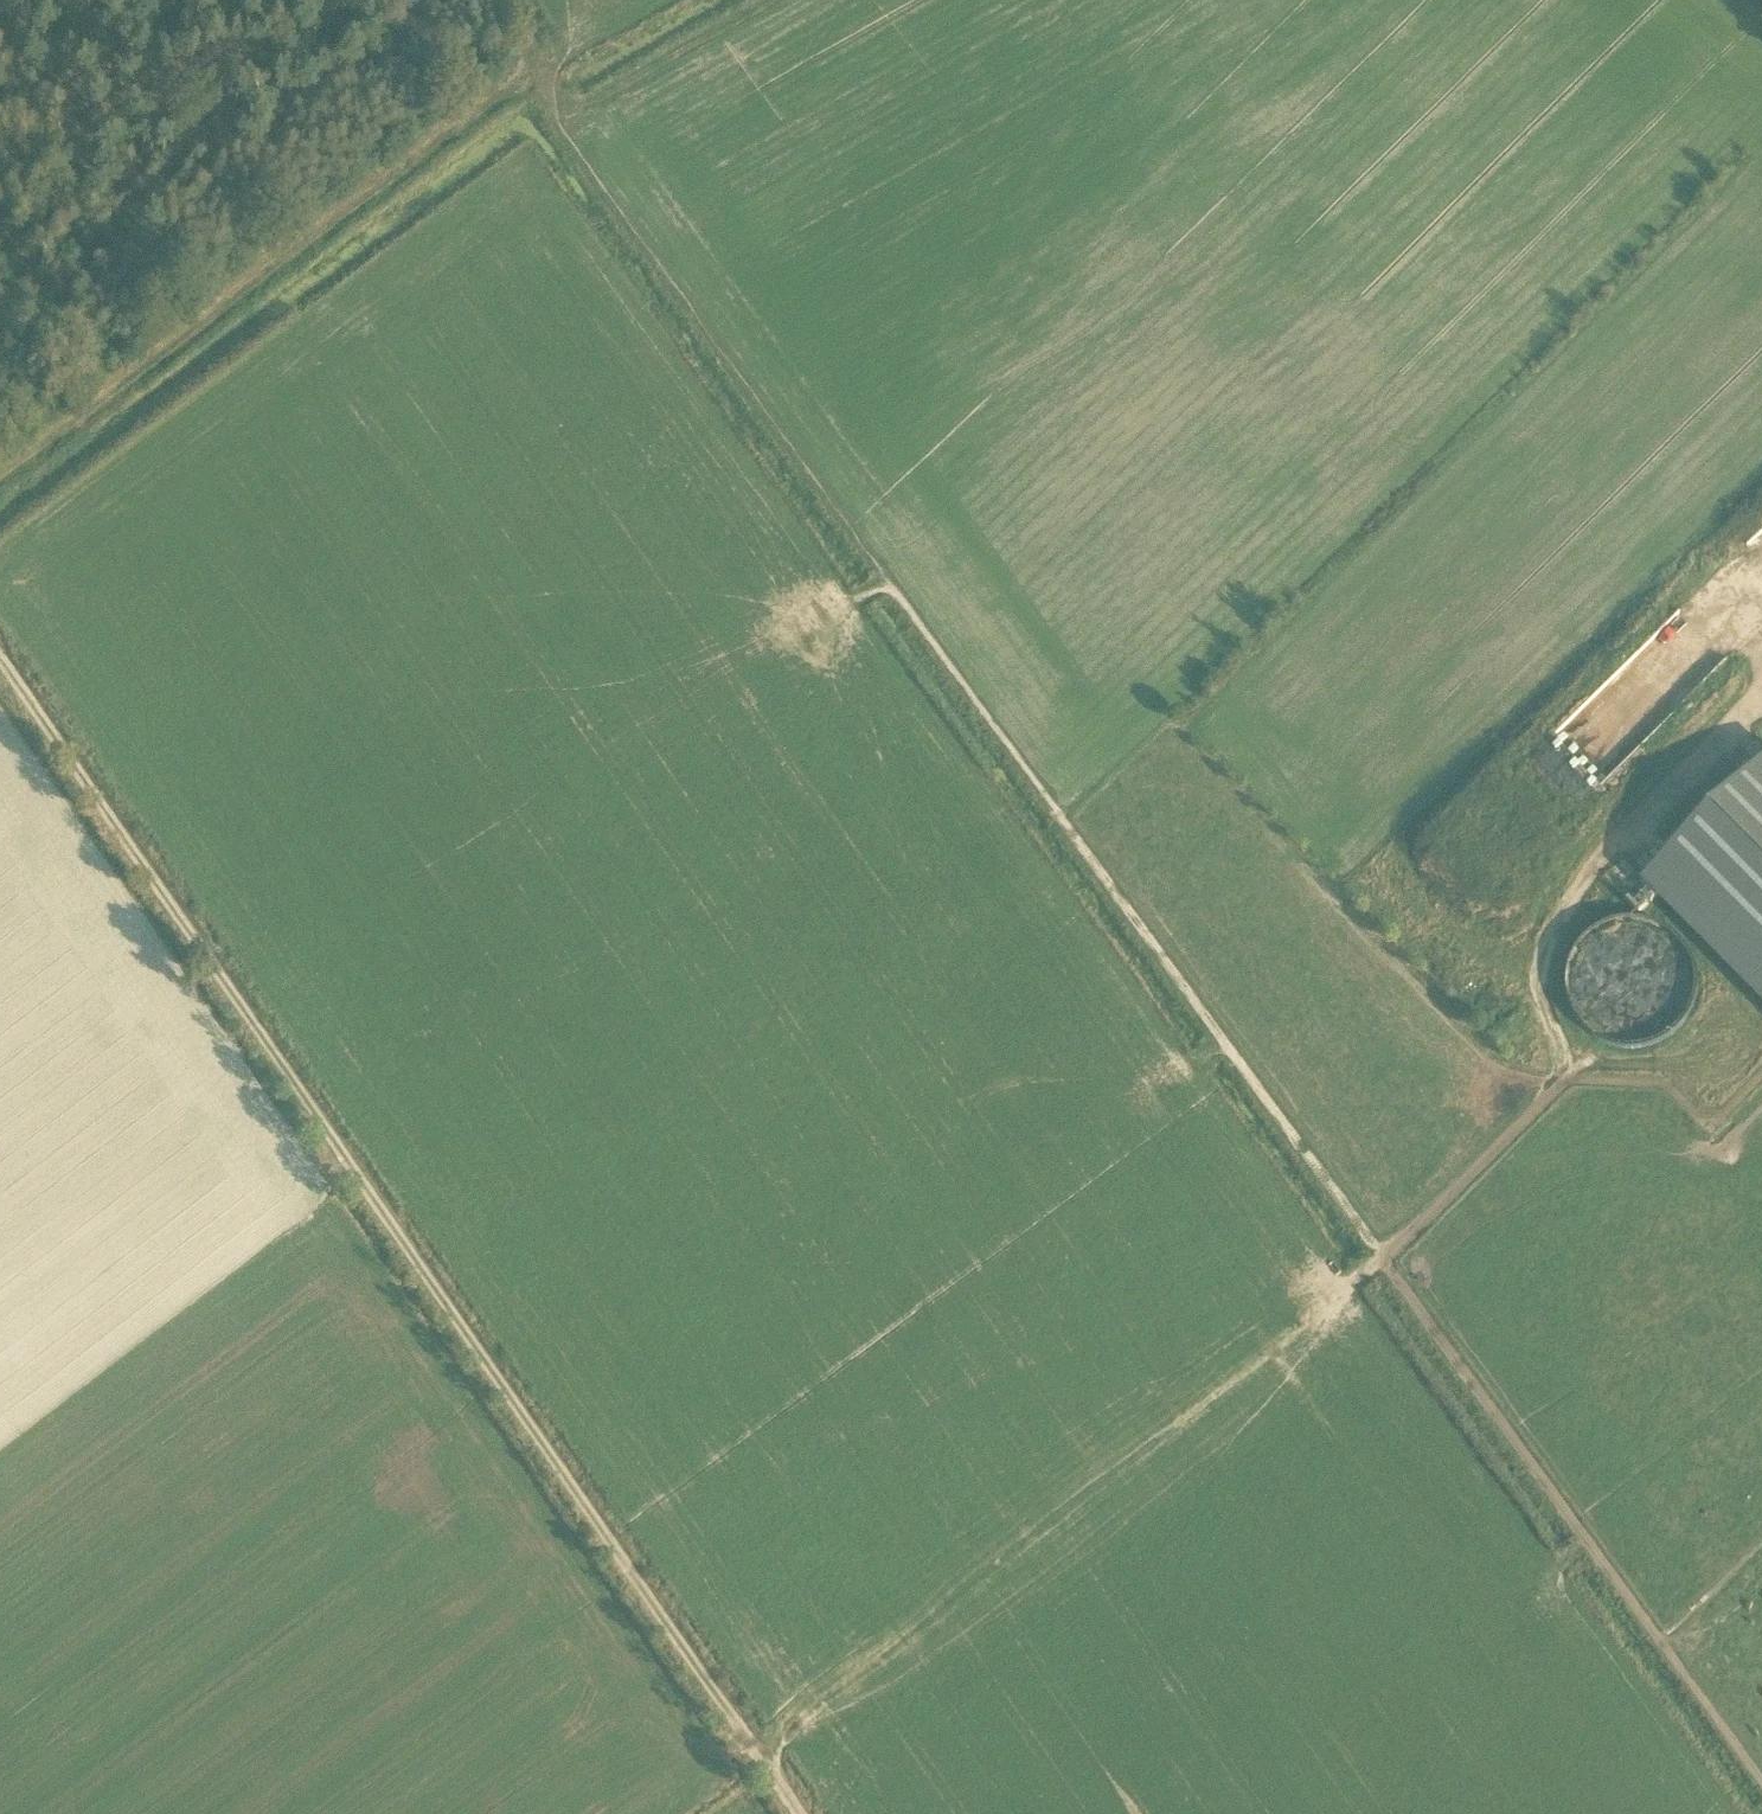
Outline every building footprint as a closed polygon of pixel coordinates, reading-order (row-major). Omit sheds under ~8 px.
[(1643,878),(1761,998),(1761,761),(1643,878)] [(1606,961),(1604,980),(1662,985),(1664,966),(1606,961)]
